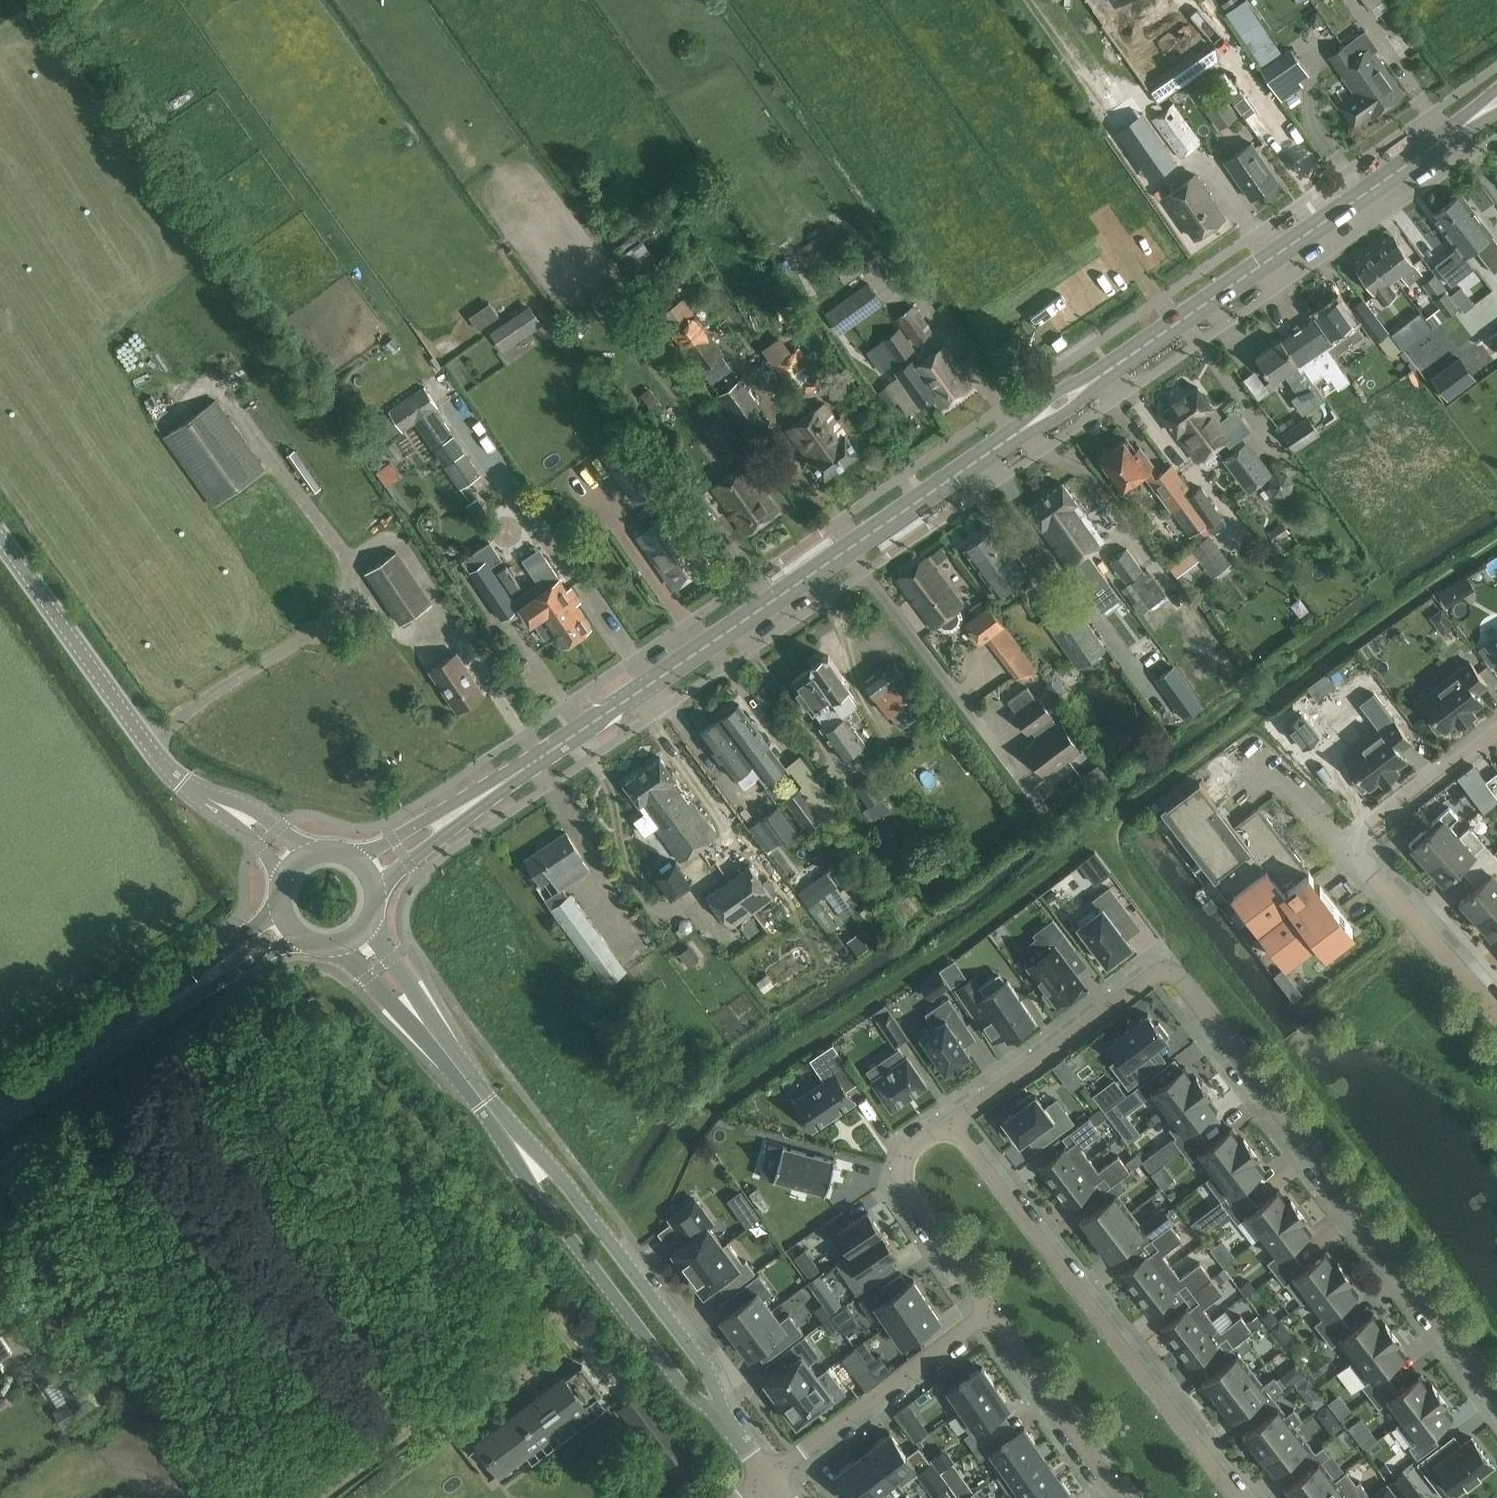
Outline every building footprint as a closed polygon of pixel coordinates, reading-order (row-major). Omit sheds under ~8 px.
[(1371,10),(1385,0),(1363,0),(1371,10)] [(1311,14),(1310,20),(1314,26),(1324,20),(1317,10),(1311,14)] [(1282,52),(1256,15),(1237,28),(1262,65),(1282,52)] [(1368,30),(1331,55),(1357,93),(1341,104),(1354,125),(1371,114),(1372,116),(1405,94),(1404,93),(1405,93),(1374,49),(1379,46),(1368,30)] [(1215,47),(1208,51),(1215,61),(1222,57),(1215,47)] [(1262,69),(1276,89),(1296,75),(1305,69),(1291,49),(1262,69)] [(1208,51),(1202,55),(1209,65),(1215,61),(1208,51)] [(1202,55),(1196,60),(1202,69),(1209,65),(1202,55)] [(1196,60),(1190,64),(1196,74),(1202,69),(1196,60)] [(1190,64),(1183,68),(1190,78),(1196,74),(1190,64)] [(1183,68),(1177,73),(1184,82),(1190,78),(1183,68)] [(1177,73),(1171,77),(1178,87),(1184,82),(1177,73)] [(1171,77),(1164,81),(1171,91),(1178,87),(1171,77)] [(1164,81),(1158,86),(1165,95),(1171,91),(1164,81)] [(1158,86),(1152,90),(1158,100),(1165,95),(1158,86)] [(1199,100),(1220,129),(1239,115),(1218,86),(1199,100)] [(1143,113),(1117,132),(1153,182),(1179,164),(1143,113)] [(1252,142),(1225,161),(1251,198),(1278,180),(1252,142)] [(1185,223),(1195,238),(1225,217),(1195,174),(1165,195),(1185,224),(1185,223)] [(1492,234),(1461,194),(1446,205),(1468,235),(1465,237),(1474,248),(1475,247),(1495,272),(1496,271),(1496,240),(1492,234)] [(1468,235),(1446,205),(1433,215),(1458,247),(1435,263),(1444,275),(1451,285),(1475,266),(1465,254),(1474,248),(1465,237),(1468,235)] [(656,257),(637,233),(616,249),(634,273),(656,257)] [(1395,238),(1382,248),(1393,261),(1386,265),(1395,278),(1401,274),(1409,284),(1423,274),(1395,238)] [(1393,261),(1382,248),(1357,267),(1376,293),(1383,304),(1398,293),(1390,282),(1395,278),(1386,265),(1393,261)] [(845,282),(866,269),(860,259),(839,272),(845,282)] [(765,285),(777,308),(786,303),(774,280),(765,285)] [(841,333),(883,303),(868,282),(826,312),(841,333)] [(1462,287),(1452,294),(1461,307),(1464,312),(1475,303),(1462,287)] [(1441,307),(1426,318),(1433,328),(1461,307),(1452,294),(1448,289),(1434,299),(1441,307)] [(684,297),(661,314),(701,370),(702,369),(713,384),(733,369),(723,355),(725,353),(684,297)] [(1317,332),(1327,346),(1336,340),(1333,336),(1355,321),(1340,299),(1317,314),(1319,316),(1326,326),(1317,332)] [(1390,332),(1364,299),(1350,310),(1376,342),(1390,332)] [(491,331),(505,351),(524,337),(544,324),(537,314),(530,304),(510,317),(491,331)] [(914,304),(896,318),(916,345),(934,331),(914,304)] [(492,306),(473,319),(480,329),(499,316),(492,306)] [(1418,309),(1391,330),(1406,349),(1433,329),(1418,309)] [(637,324),(658,352),(669,343),(648,316),(637,324)] [(1281,339),(1280,339),(1301,369),(1304,367),(1314,381),(1324,374),(1329,381),(1332,378),(1339,388),(1351,380),(1327,346),(1317,332),(1326,326),(1319,316),(1283,341),(1281,339)] [(869,347),(884,369),(916,348),(901,326),(869,347)] [(763,349),(798,398),(824,379),(799,344),(790,351),(780,337),(763,349)] [(1301,369),(1280,339),(1256,356),(1273,381),(1286,373),(1302,396),(1295,401),(1303,413),(1325,398),(1314,381),(1304,367),(1301,369)] [(910,362),(894,373),(918,407),(934,396),(942,407),(973,386),(944,346),(914,367),(910,362)] [(1459,358),(1431,379),(1447,401),(1475,380),(1459,358)] [(1256,369),(1246,374),(1256,396),(1266,391),(1256,369)] [(716,396),(747,439),(769,423),(756,406),(759,403),(741,378),(716,396)] [(416,423),(436,409),(438,407),(424,386),(389,411),(403,432),(416,423)] [(1197,386),(1179,400),(1216,449),(1234,434),(1213,407),(1197,386)] [(216,400),(165,436),(214,505),(265,469),(216,400)] [(1216,449),(1179,400),(1162,413),(1177,435),(1198,462),(1216,449)] [(789,429),(810,459),(825,479),(860,453),(846,433),(824,403),(789,429)] [(482,474),(436,409),(416,423),(461,489),(482,474)] [(701,425),(730,463),(751,447),(722,409),(701,425)] [(1307,418),(1283,435),(1296,452),(1319,435),(1307,418)] [(1202,527),(1206,524),(1187,497),(1182,490),(1187,486),(1170,464),(1160,472),(1141,447),(1133,452),(1124,439),(1099,459),(1122,490),(1146,472),(1167,501),(1166,501),(1191,535),(1196,531),(1198,533),(1203,529),(1202,527)] [(602,454),(627,489),(636,482),(644,493),(654,487),(621,441),(602,454)] [(323,487),(292,445),(285,450),(316,492),(323,487)] [(1256,450),(1231,470),(1248,493),(1274,473),(1256,450)] [(392,461),(379,467),(387,485),(400,479),(392,461)] [(779,510),(745,463),(713,486),(746,533),(779,510)] [(1287,475),(1278,473),(1271,479),(1270,487),(1275,494),(1284,495),(1291,490),(1292,481),(1287,475)] [(1105,541),(1078,503),(1063,483),(1041,498),(1053,514),(1052,515),(1068,538),(1074,534),(1087,552),(1090,550),(1091,552),(1105,541)] [(1213,534),(1228,524),(1202,487),(1187,497),(1213,534)] [(483,506),(477,498),(467,504),(473,513),(479,521),(489,514),(483,506)] [(1053,514),(1041,498),(1028,508),(1042,528),(1041,529),(1070,567),(1091,552),(1090,550),(1087,552),(1074,534),(1068,538),(1052,515),(1053,514)] [(707,562),(672,513),(639,536),(674,586),(707,562)] [(993,528),(964,548),(998,595),(1027,574),(993,528)] [(1197,554),(1214,576),(1232,562),(1210,534),(1192,548),(1193,550),(1187,554),(1185,552),(1168,565),(1175,574),(1192,561),(1191,559),(1197,554)] [(947,554),(941,546),(930,555),(936,562),(947,554)] [(1144,570),(1127,547),(1110,560),(1128,584),(1122,588),(1141,614),(1167,594),(1147,568),(1144,570)] [(571,587),(567,590),(559,579),(560,578),(550,564),(549,565),(538,549),(523,559),(539,583),(541,582),(578,637),(593,627),(575,601),(579,598),(571,587)] [(366,573),(400,624),(432,603),(398,551),(366,573)] [(926,558),(898,579),(935,626),(937,624),(945,630),(953,630),(961,624),(963,616),(960,607),(962,606),(926,558)] [(507,565),(496,572),(512,594),(522,587),(507,565)] [(542,591),(537,583),(514,598),(492,566),(475,577),(502,618),(519,606),(531,624),(533,623),(544,639),(554,632),(563,647),(578,637),(541,582),(539,583),(544,589),(542,591)] [(1458,598),(1450,585),(1439,592),(1447,605),(1458,598)] [(1041,614),(1078,667),(1107,647),(1070,594),(1041,614)] [(988,640),(1016,677),(1029,678),(1039,669),(990,605),(987,607),(981,600),(970,607),(976,614),(965,623),(981,644),(988,640)] [(1430,617),(1444,635),(1456,625),(1442,607),(1430,617)] [(1480,649),(1492,665),(1496,661),(1496,637),(1487,644),(1480,649)] [(458,652),(430,670),(458,711),(485,693),(458,652)] [(812,666),(791,681),(814,713),(816,711),(817,712),(824,723),(820,726),(823,730),(824,730),(843,758),(865,742),(853,724),(863,717),(854,705),(859,702),(848,686),(850,685),(830,656),(830,655),(829,655),(824,654),(813,661),(812,666)] [(864,681),(900,730),(901,729),(905,735),(923,722),(919,717),(929,709),(893,660),(864,681)] [(1430,722),(1438,733),(1444,729),(1446,731),(1457,723),(1460,727),(1475,715),(1472,711),(1484,702),(1477,693),(1488,685),(1471,662),(1421,700),(1435,718),(1430,722)] [(1173,666),(1155,679),(1184,718),(1202,705),(1173,666)] [(1321,709),(1343,696),(1326,669),(1304,683),(1321,709)] [(1009,701),(1017,713),(1015,715),(1028,732),(1032,730),(1038,738),(1025,748),(1046,776),(1081,750),(1060,721),(1057,724),(1051,716),(1052,715),(1039,697),(1036,699),(1028,687),(1009,701)] [(1363,749),(1348,761),(1359,775),(1354,780),(1362,791),(1368,787),(1369,789),(1381,780),(1383,784),(1387,781),(1386,779),(1394,773),(1395,775),(1399,772),(1396,769),(1407,760),(1400,751),(1412,742),(1394,720),(1375,694),(1374,695),(1375,696),(1364,704),(1383,728),(1360,745),(1363,749)] [(740,703),(721,717),(754,762),(767,780),(786,766),(758,728),(740,703)] [(754,762),(721,717),(700,732),(734,777),(754,762)] [(797,781),(810,774),(799,754),(786,761),(797,781)] [(719,833),(677,778),(661,756),(624,783),(646,813),(638,819),(645,829),(651,824),(681,863),(719,833)] [(1096,762),(1086,769),(1097,784),(1107,777),(1096,762)] [(1486,781),(1488,784),(1496,796),(1496,773),(1486,781)] [(802,784),(785,798),(808,829),(840,806),(816,774),(802,784)] [(854,786),(879,819),(891,809),(883,798),(885,796),(869,775),(854,786)] [(1309,872),(1259,806),(1234,826),(1200,781),(1167,807),(1219,875),(1214,879),(1228,898),(1234,894),(1286,962),(1318,938),(1326,949),(1353,928),(1309,871),(1309,872)] [(1488,784),(1472,796),(1485,814),(1496,803),(1496,796),(1488,784)] [(779,805),(761,818),(779,843),(798,829),(779,805)] [(1428,864),(1459,835),(1450,825),(1459,817),(1450,807),(1409,843),(1428,864)] [(1459,835),(1428,864),(1444,881),(1464,863),(1473,873),(1494,854),(1486,844),(1470,826),(1459,835)] [(592,870),(583,856),(566,832),(525,859),(542,883),(551,877),(560,890),(592,870)] [(1095,884),(1106,875),(1110,872),(1095,852),(1091,856),(1080,864),(1095,884)] [(1473,873),(1481,882),(1461,900),(1477,918),(1496,900),(1496,857),(1494,854),(1473,873)] [(693,884),(677,860),(655,876),(661,884),(655,888),(660,895),(666,891),(672,899),(693,884)] [(750,864),(708,894),(733,929),(775,897),(774,896),(757,873),(750,864)] [(826,894),(838,886),(827,872),(799,893),(810,907),(819,900),(826,894)] [(1098,911),(1079,926),(1108,964),(1111,961),(1113,963),(1122,956),(1120,954),(1132,945),(1117,925),(1131,915),(1110,887),(1091,902),(1098,911)] [(571,893),(551,907),(589,959),(609,944),(571,893)] [(1477,918),(1492,935),(1496,931),(1496,900),(1477,918)] [(684,920),(680,923),(680,928),(683,932),(688,932),(692,929),(692,924),(689,920),(684,920)] [(1054,920),(1035,934),(1048,951),(1029,966),(1047,990),(1043,993),(1051,1003),(1055,1000),(1057,1002),(1083,983),(1066,960),(1078,952),(1054,920)] [(857,952),(867,945),(857,931),(847,938),(857,952)] [(689,945),(679,954),(690,966),(700,958),(689,945)] [(966,977),(954,959),(939,970),(951,987),(966,977)] [(936,973),(918,985),(928,1000),(946,988),(936,973)] [(974,977),(957,989),(983,1026),(995,1018),(1008,1037),(1023,1028),(1025,1030),(1033,1025),(1031,1022),(1035,1019),(1008,980),(986,995),(974,977)] [(954,1066),(963,1060),(962,1060),(971,1054),(956,1032),(967,1024),(949,997),(926,1013),(934,1026),(921,1035),(946,1071),(954,1066)] [(890,1011),(878,1019),(896,1045),(908,1038),(890,1011)] [(1148,1013),(1110,1042),(1121,1057),(1111,1064),(1129,1087),(1153,1068),(1143,1055),(1169,1035),(1159,1022),(1156,1024),(1148,1013)] [(810,1059),(825,1081),(794,1101),(813,1129),(854,1101),(847,1090),(859,1081),(833,1043),(810,1059)] [(873,1080),(892,1108),(926,1085),(907,1057),(906,1058),(900,1050),(880,1063),(886,1072),(873,1080)] [(1082,1081),(1064,1057),(1063,1057),(1053,1066),(1071,1090),(1082,1081)] [(1152,1093),(1166,1111),(1203,1085),(1195,1075),(1193,1076),(1186,1067),(1163,1084),(1155,1073),(1135,1088),(1143,1100),(1152,1093)] [(1092,1072),(1084,1078),(1099,1100),(1107,1094),(1092,1072)] [(1182,1150),(1202,1135),(1194,1124),(1216,1106),(1209,1097),(1211,1096),(1203,1085),(1166,1111),(1175,1123),(1170,1128),(1176,1137),(1173,1139),(1182,1150)] [(1131,1109),(1143,1100),(1135,1088),(1122,1098),(1131,1109)] [(1045,1108),(1036,1095),(1032,1098),(1030,1095),(1018,1103),(1021,1106),(1003,1119),(1010,1128),(1007,1130),(1016,1142),(1019,1140),(1021,1142),(1042,1127),(1051,1138),(1073,1122),(1057,1099),(1045,1108)] [(1109,1116),(1105,1111),(1103,1108),(1090,1118),(1096,1126),(1109,1116)] [(1090,1118),(1089,1117),(1062,1137),(1069,1146),(1040,1168),(1053,1186),(1051,1187),(1051,1188),(1090,1159),(1081,1147),(1101,1132),(1096,1126),(1090,1118)] [(1129,1119),(1118,1128),(1128,1142),(1140,1133),(1129,1119)] [(1240,1138),(1233,1128),(1211,1146),(1202,1135),(1182,1150),(1191,1161),(1199,1155),(1214,1173),(1250,1146),(1242,1136),(1240,1138)] [(1152,1173),(1164,1164),(1182,1150),(1173,1139),(1173,1138),(1143,1161),(1152,1173)] [(783,1146),(773,1179),(825,1194),(834,1160),(783,1146)] [(1258,1157),(1250,1146),(1214,1173),(1206,1179),(1221,1200),(1229,1212),(1249,1196),(1241,1185),(1263,1168),(1256,1159),(1258,1157)] [(1128,1161),(1133,1168),(1142,1161),(1137,1154),(1128,1161)] [(1090,1159),(1051,1188),(1052,1189),(1054,1187),(1068,1204),(1096,1182),(1103,1191),(1104,1191),(1121,1178),(1130,1171),(1118,1155),(1099,1170),(1090,1159)] [(1104,1191),(1110,1199),(1081,1222),(1088,1231),(1094,1240),(1131,1212),(1117,1194),(1127,1186),(1121,1178),(1104,1191)] [(1249,1196),(1229,1212),(1238,1223),(1246,1216),(1261,1236),(1297,1208),(1289,1198),(1287,1199),(1280,1190),(1258,1207),(1249,1196)] [(696,1198),(670,1218),(687,1241),(673,1251),(676,1255),(675,1260),(682,1269),(686,1268),(689,1272),(723,1245),(709,1225),(713,1222),(696,1198)] [(759,1216),(753,1207),(741,1216),(747,1225),(759,1216)] [(1297,1208),(1261,1236),(1276,1255),(1268,1262),(1276,1273),(1296,1258),(1288,1247),(1311,1230),(1303,1221),(1306,1219),(1297,1208)] [(838,1232),(851,1252),(882,1232),(868,1211),(838,1232)] [(1094,1240),(1101,1249),(1101,1248),(1108,1258),(1145,1230),(1131,1212),(1094,1240)] [(1166,1212),(1147,1227),(1154,1236),(1171,1224),(1174,1222),(1166,1212)] [(1135,1292),(1132,1294),(1133,1295),(1172,1266),(1163,1254),(1183,1239),(1171,1224),(1154,1236),(1144,1244),(1151,1253),(1122,1275),(1135,1292)] [(856,1268),(845,1275),(857,1294),(883,1276),(876,1266),(896,1253),(882,1232),(851,1252),(847,1255),(856,1268)] [(723,1245),(689,1272),(692,1276),(690,1280),(697,1289),(701,1288),(704,1292),(721,1280),(729,1291),(755,1272),(746,1260),(743,1262),(728,1242),(723,1245)] [(805,1251),(795,1258),(809,1277),(819,1270),(805,1251)] [(1305,1269),(1296,1258),(1276,1273),(1285,1284),(1288,1282),(1303,1302),(1308,1297),(1345,1270),(1336,1259),(1334,1261),(1328,1252),(1305,1269)] [(1149,1311),(1178,1289),(1185,1298),(1211,1277),(1200,1262),(1180,1277),(1172,1266),(1133,1295),(1134,1296),(1136,1294),(1149,1311)] [(1224,1268),(1215,1275),(1219,1282),(1229,1274),(1224,1268)] [(1353,1281),(1345,1270),(1308,1297),(1323,1317),(1314,1324),(1323,1335),(1344,1319),(1335,1309),(1358,1291),(1351,1282),(1353,1281)] [(731,1331),(736,1337),(772,1310),(764,1299),(773,1292),(759,1273),(736,1291),(743,1301),(722,1318),(723,1320),(721,1322),(729,1333),(731,1331)] [(1163,1329),(1176,1347),(1194,1333),(1212,1319),(1203,1308),(1223,1293),(1211,1277),(1185,1298),(1191,1307),(1163,1329)] [(872,1320),(882,1313),(890,1324),(927,1299),(914,1279),(891,1295),(884,1284),(859,1300),(872,1320)] [(1249,1280),(1240,1287),(1245,1295),(1255,1287),(1249,1280)] [(825,1285),(815,1292),(824,1306),(835,1299),(825,1285)] [(927,1299),(890,1324),(903,1344),(940,1319),(927,1299)] [(847,1306),(832,1316),(839,1327),(854,1316),(847,1306)] [(1234,1320),(1226,1309),(1212,1319),(1194,1333),(1176,1347),(1190,1364),(1219,1342),(1226,1351),(1246,1336),(1252,1331),(1241,1316),(1234,1320)] [(772,1310),(736,1337),(741,1343),(738,1345),(746,1356),(749,1354),(751,1356),(772,1340),(780,1350),(803,1332),(789,1313),(780,1320),(772,1310)] [(1323,1335),(1332,1346),(1340,1340),(1354,1358),(1392,1332),(1384,1321),(1382,1322),(1375,1313),(1352,1330),(1344,1319),(1323,1335)] [(1257,1314),(1248,1322),(1253,1329),(1263,1321),(1257,1314)] [(1270,1326),(1286,1346),(1296,1338),(1280,1318),(1270,1326)] [(13,1352),(0,1332),(0,1360),(13,1352)] [(1361,1385),(1370,1397),(1391,1381),(1382,1370),(1405,1353),(1398,1344),(1400,1342),(1392,1332),(1354,1358),(1349,1363),(1364,1383),(1361,1385)] [(769,1392),(779,1405),(818,1375),(809,1363),(819,1355),(804,1336),(781,1353),(790,1364),(766,1382),(772,1390),(769,1392)] [(1246,1336),(1226,1351),(1233,1360),(1204,1382),(1211,1391),(1210,1391),(1217,1400),(1254,1372),(1240,1354),(1253,1344),(1246,1336)] [(864,1342),(855,1349),(865,1365),(868,1363),(875,1358),(864,1342)] [(875,1373),(868,1363),(865,1365),(855,1349),(845,1356),(863,1382),(875,1373)] [(1296,1362),(1276,1378),(1285,1389),(1305,1373),(1296,1362)] [(518,1414),(494,1432),(515,1460),(539,1441),(603,1393),(583,1365),(518,1414)] [(949,1389),(963,1409),(996,1386),(982,1366),(949,1389)] [(75,1372),(60,1382),(68,1394),(75,1406),(60,1416),(69,1429),(84,1419),(99,1409),(87,1391),(75,1372)] [(1231,1418),(1260,1396),(1267,1404),(1275,1398),(1268,1389),(1267,1390),(1254,1372),(1217,1400),(1224,1409),(1231,1418)] [(818,1375),(779,1405),(788,1417),(791,1415),(797,1423),(820,1406),(822,1409),(845,1392),(836,1380),(827,1387),(818,1375)] [(1391,1381),(1370,1397),(1379,1408),(1388,1401),(1402,1420),(1439,1393),(1431,1382),(1429,1384),(1422,1375),(1399,1392),(1391,1381)] [(1297,1386),(1313,1407),(1324,1398),(1308,1377),(1297,1386)] [(1010,1406),(996,1386),(963,1409),(958,1413),(971,1432),(966,1436),(974,1447),(995,1433),(987,1421),(1010,1406)] [(1447,1404),(1439,1393),(1402,1420),(1396,1424),(1412,1445),(1409,1447),(1418,1458),(1438,1443),(1429,1432),(1452,1414),(1445,1405),(1447,1404)] [(637,1405),(626,1413),(632,1420),(638,1428),(647,1439),(655,1451),(659,1456),(680,1440),(676,1435),(667,1424),(659,1412),(653,1405),(647,1397),(637,1405)] [(1245,1435),(1258,1453),(1294,1426),(1302,1419),(1294,1408),(1286,1414),(1281,1408),(1282,1407),(1275,1398),(1267,1404),(1274,1413),(1245,1435)] [(1316,1413),(1332,1433),(1343,1425),(1327,1404),(1316,1413)] [(1392,1421),(1389,1410),(1374,1414),(1377,1424),(1392,1421)] [(928,1432),(919,1419),(907,1428),(916,1440),(928,1432)] [(1301,1449),(1308,1458),(1316,1452),(1309,1442),(1308,1443),(1294,1426),(1258,1453),(1265,1462),(1272,1471),(1301,1449)] [(1002,1443),(995,1433),(974,1447),(981,1457),(986,1454),(1000,1473),(1005,1470),(1034,1449),(1035,1450),(1039,1447),(1025,1427),(1002,1443)] [(914,1465),(890,1432),(871,1447),(895,1479),(914,1465)] [(1442,1445),(1419,1462),(1436,1484),(1445,1477),(1457,1493),(1494,1465),(1472,1437),(1449,1454),(1442,1445)] [(1324,1446),(1316,1452),(1308,1458),(1314,1467),(1285,1489),(1292,1497),(1310,1497),(1325,1487),(1335,1479),(1322,1461),(1330,1455),(1324,1446)] [(858,1462),(856,1459),(855,1459),(879,1491),(895,1479),(871,1447),(870,1447),(873,1451),(858,1462)] [(1005,1470),(1000,1473),(997,1475),(1009,1491),(1017,1486),(1046,1465),(1035,1450),(1034,1449),(1005,1470)] [(854,1497),(870,1497),(879,1491),(855,1459),(836,1473),(854,1497)] [(949,1483),(932,1460),(916,1472),(933,1494),(949,1483)] [(1378,1468),(1388,1481),(1396,1475),(1385,1462),(1378,1468)] [(1056,1480),(1046,1465),(1017,1486),(1025,1497),(1033,1497),(1057,1481),(1056,1480)] [(1396,1475),(1388,1481),(1399,1496),(1414,1486),(1402,1470),(1396,1475)] [(1310,1497),(1366,1497),(1371,1494),(1360,1480),(1355,1483),(1346,1471),(1335,1479),(1325,1487),(1310,1497)] [(1075,1497),(1060,1478),(1056,1480),(1057,1481),(1033,1497),(1074,1497),(1075,1497)] [(954,1489),(960,1497),(963,1497),(974,1490),(967,1481),(954,1489)] [(1369,1497),(1399,1497),(1388,1483),(1369,1497)]
